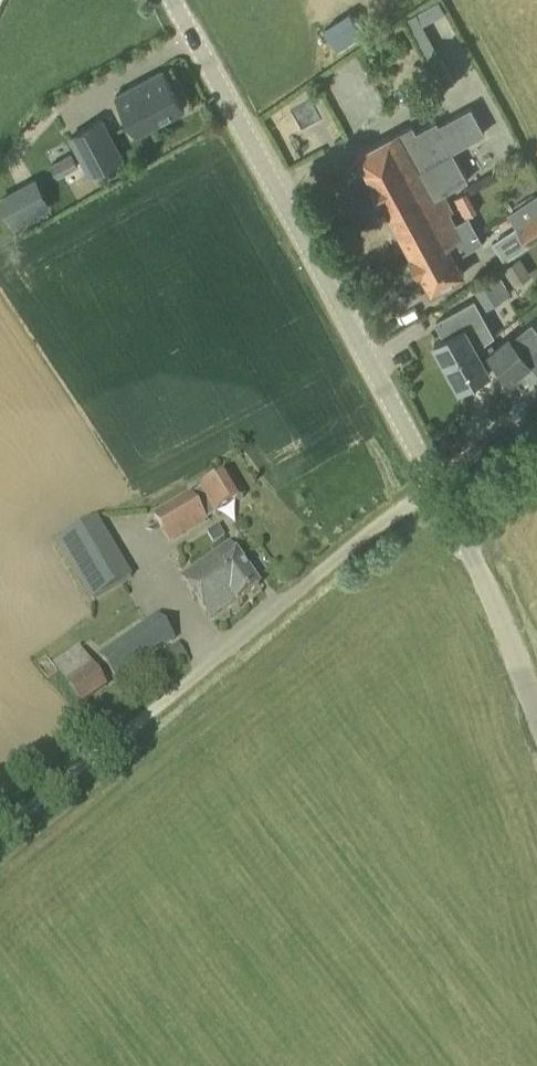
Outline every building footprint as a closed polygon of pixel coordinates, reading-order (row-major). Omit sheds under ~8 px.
[(338,49),(360,34),(347,13),(324,28),(338,49)] [(442,60),(430,67),(443,89),(454,83),(442,60)] [(138,135),(186,110),(164,69),(117,94),(138,135)] [(320,104),(300,111),(308,132),(328,125),(320,104)] [(442,231),(456,224),(449,212),(453,210),(444,194),(456,187),(469,179),(458,160),(452,150),(485,132),(471,107),(439,124),(437,121),(415,132),(412,128),(401,134),(399,131),(357,154),(413,256),(446,238),(442,231)] [(123,157),(102,117),(67,136),(89,176),(94,173),(123,158),(123,157)] [(79,166),(71,153),(50,164),(57,178),(79,166)] [(45,210),(31,184),(0,201),(0,202),(14,227),(45,210)] [(536,239),(536,194),(507,214),(515,227),(491,242),(504,262),(536,239)] [(471,220),(462,227),(473,242),(482,236),(471,220)] [(446,238),(413,256),(432,292),(465,273),(449,244),(463,237),(456,224),(442,231),(446,238)] [(520,257),(503,268),(514,285),(531,275),(520,257)] [(486,309),(511,293),(495,269),(470,285),(486,309)] [(445,363),(477,347),(477,346),(484,343),(494,335),(475,300),(436,321),(445,337),(434,343),(445,363)] [(445,363),(458,387),(490,370),(488,367),(494,364),(509,382),(516,376),(525,386),(536,376),(536,329),(531,322),(511,337),(509,335),(494,347),(491,343),(479,350),(477,347),(445,363)] [(243,499),(228,474),(191,495),(206,521),(243,499)] [(169,545),(207,523),(206,521),(191,495),(190,494),(152,516),(169,545)] [(91,594),(132,576),(104,515),(64,533),(91,594)] [(238,601),(259,586),(229,543),(180,578),(210,620),(237,601),(238,601)] [(117,681),(175,641),(158,616),(100,657),(117,681)] [(91,645),(64,656),(83,702),(111,691),(91,645)]
